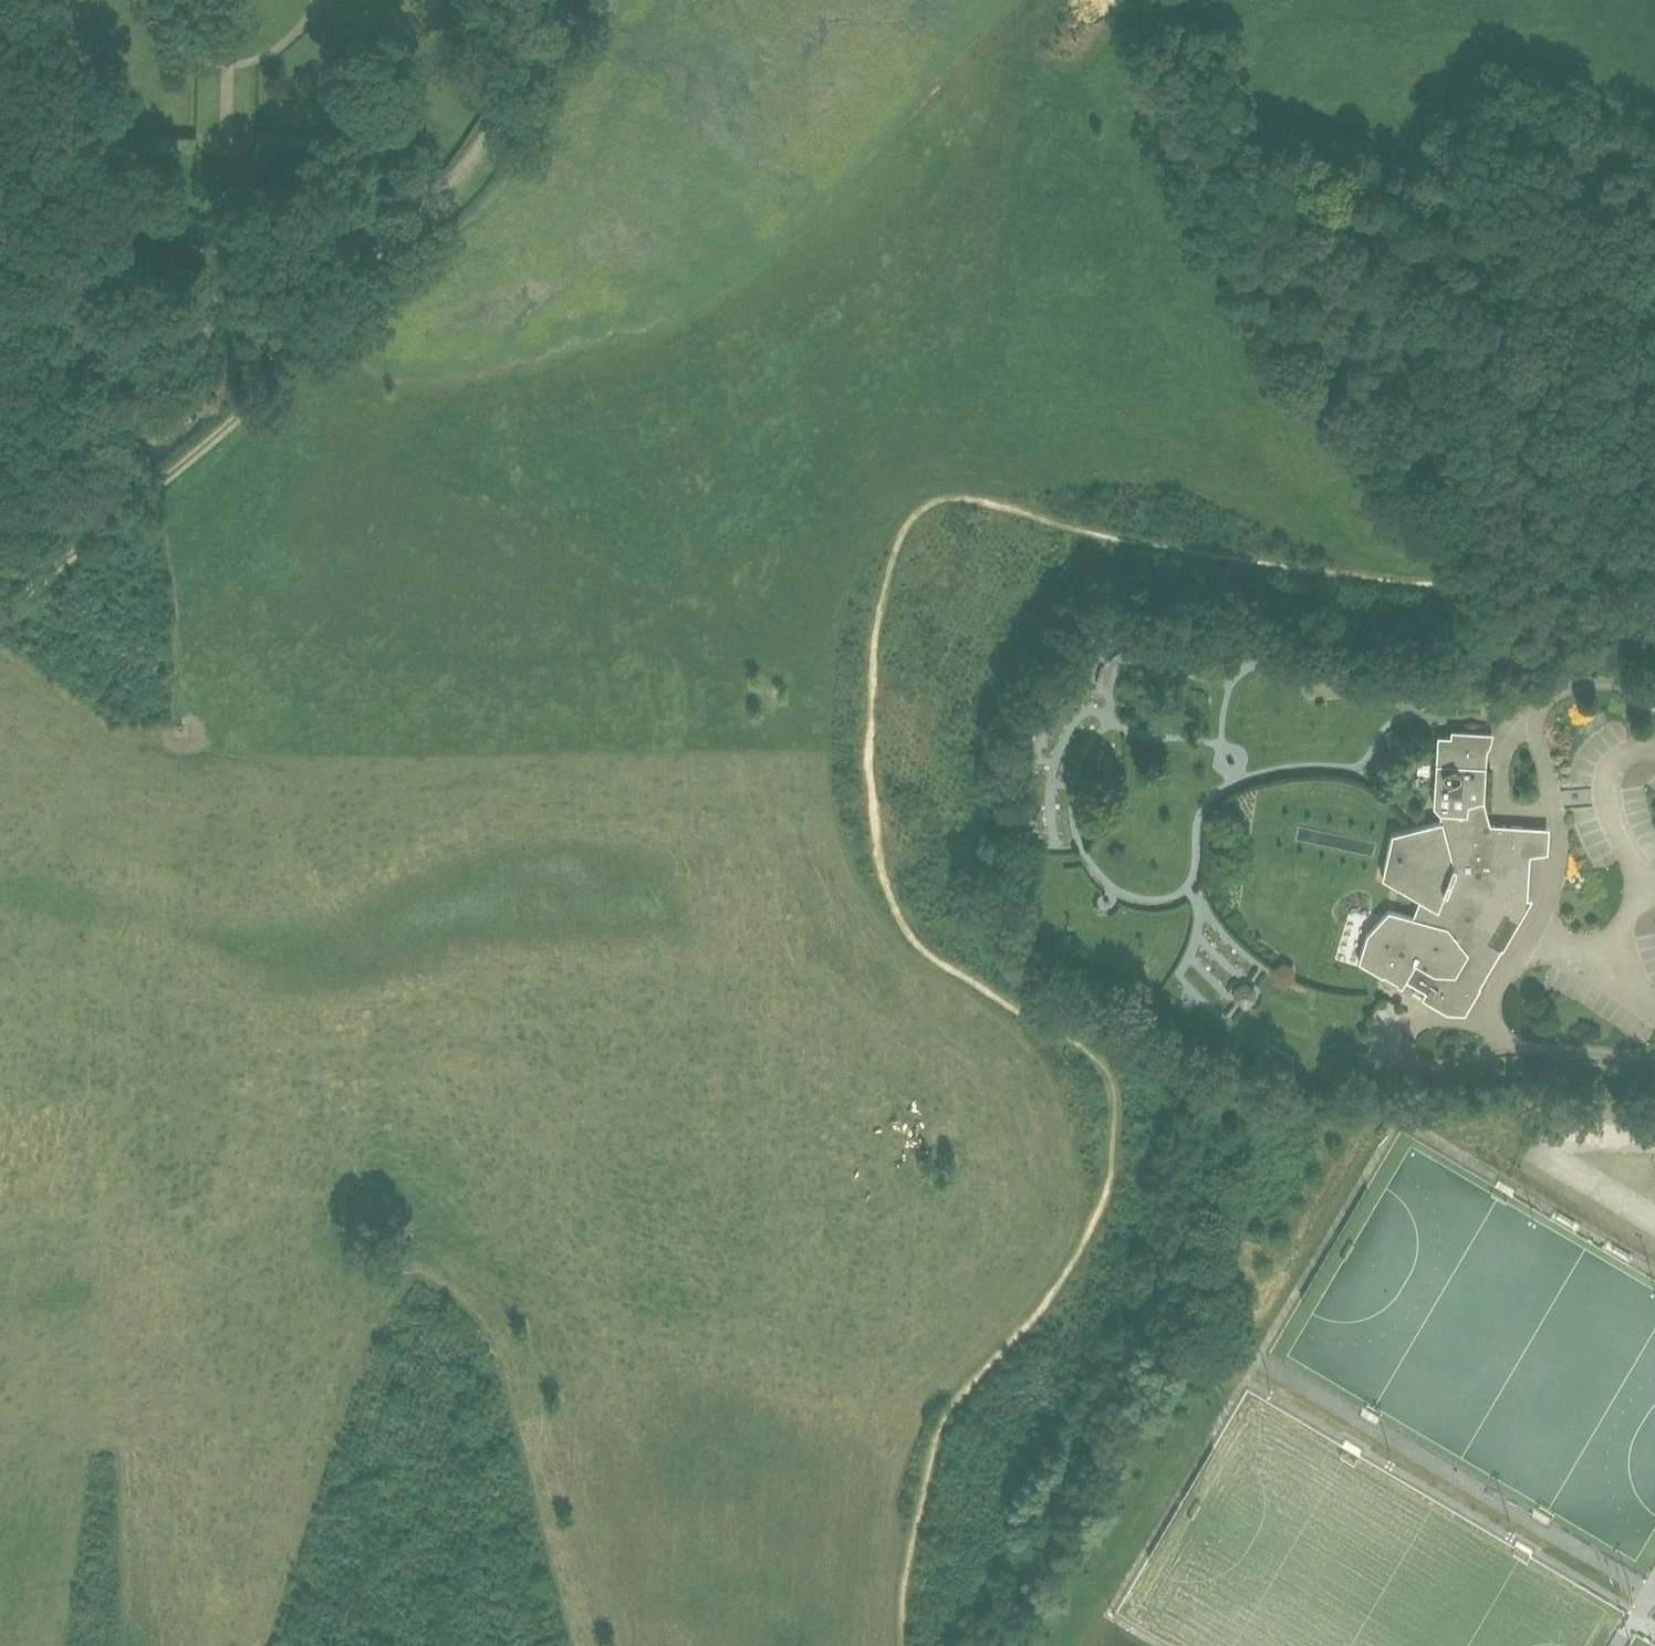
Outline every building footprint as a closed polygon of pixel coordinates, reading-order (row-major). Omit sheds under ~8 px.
[(1484,801),(1488,732),(1462,731),(1462,737),(1438,736),(1434,806),(1440,813),(1441,813),(1441,821),(1440,821),(1392,833),(1383,877),(1420,899),(1413,917),(1389,910),(1368,933),(1359,961),(1383,975),(1384,974),(1397,981),(1397,982),(1397,983),(1398,984),(1402,986),(1406,979),(1426,991),(1422,998),(1441,1009),(1448,997),(1458,998),(1470,1005),(1481,987),(1480,986),(1502,948),(1488,941),(1505,912),(1515,917),(1526,898),(1527,898),(1530,855),(1517,854),(1518,846),(1522,846),(1523,826),(1467,822),(1468,805),(1484,801)]
